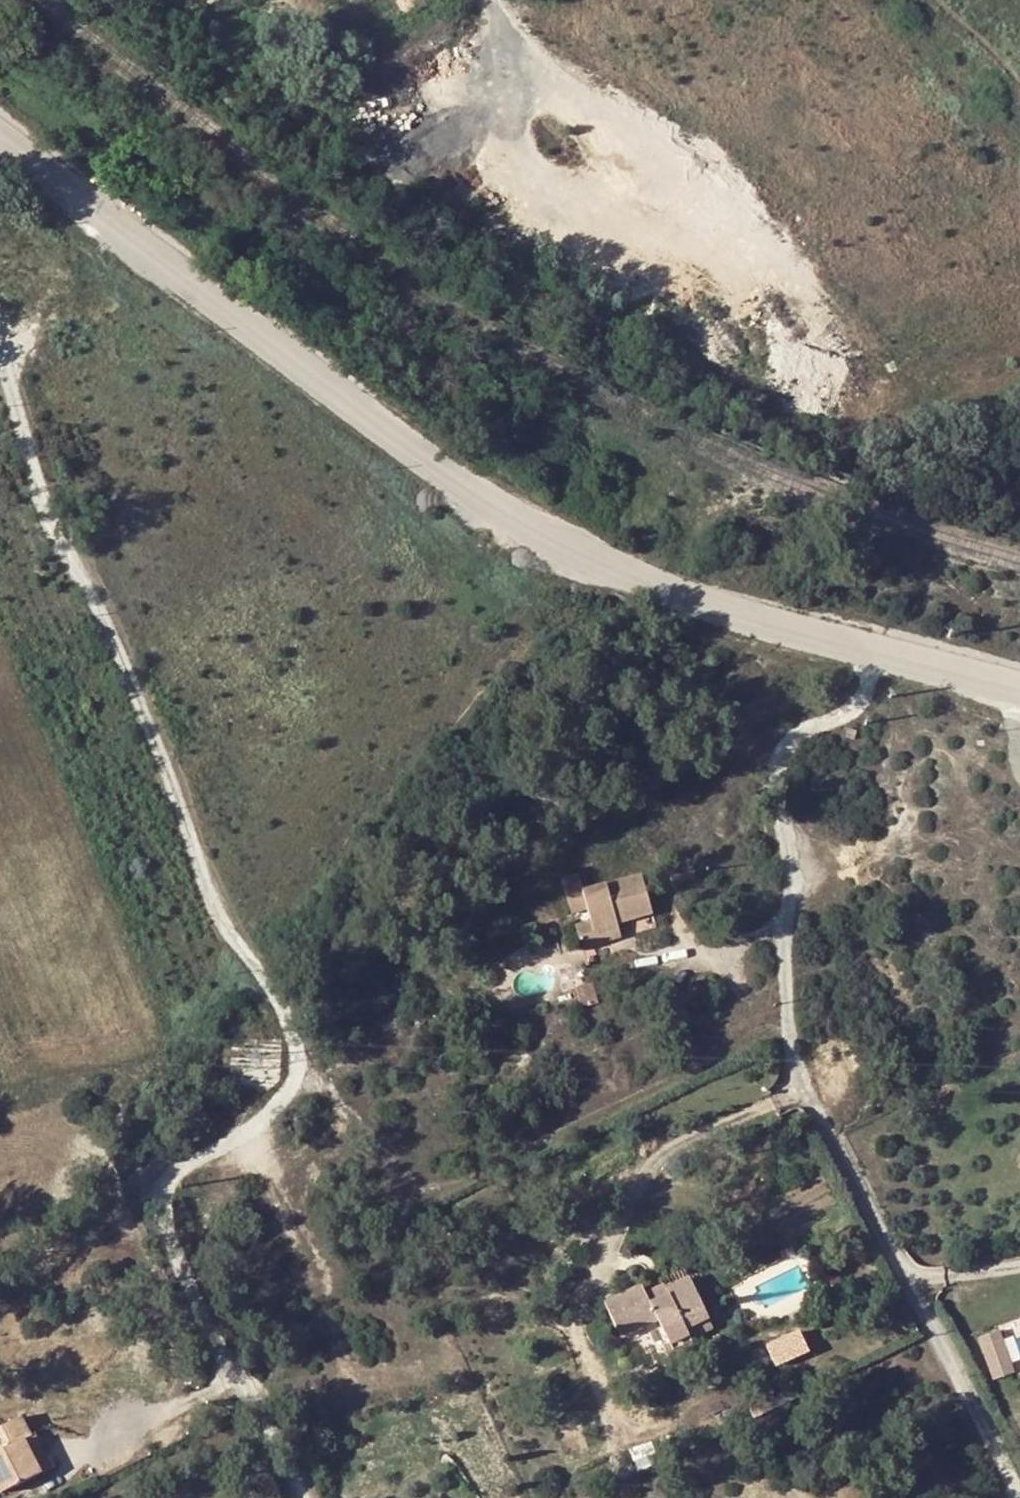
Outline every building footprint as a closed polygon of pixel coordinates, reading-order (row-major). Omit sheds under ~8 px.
[(626,908),(629,921),(651,916),(640,877),(584,892),(578,875),(561,879),(570,911),(589,906),(592,919),(575,924),(581,949),(595,945),(594,937),(618,931),(616,925),(612,911),(626,908)] [(612,911),(616,925),(629,921),(626,908),(612,911)] [(595,945),(620,938),(618,931),(594,937),(595,945)] [(671,1360),(696,1350),(686,1329),(707,1319),(689,1279),(668,1290),(670,1296),(650,1306),(640,1287),(604,1303),(621,1337),(658,1320),(670,1343),(665,1345),(671,1360)] [(807,1326),(768,1344),(778,1367),(817,1349),(807,1326)] [(37,1475),(20,1441),(26,1438),(18,1421),(0,1430),(0,1492),(37,1475)] [(20,1441),(37,1475),(49,1470),(32,1436),(26,1438),(20,1441)]
